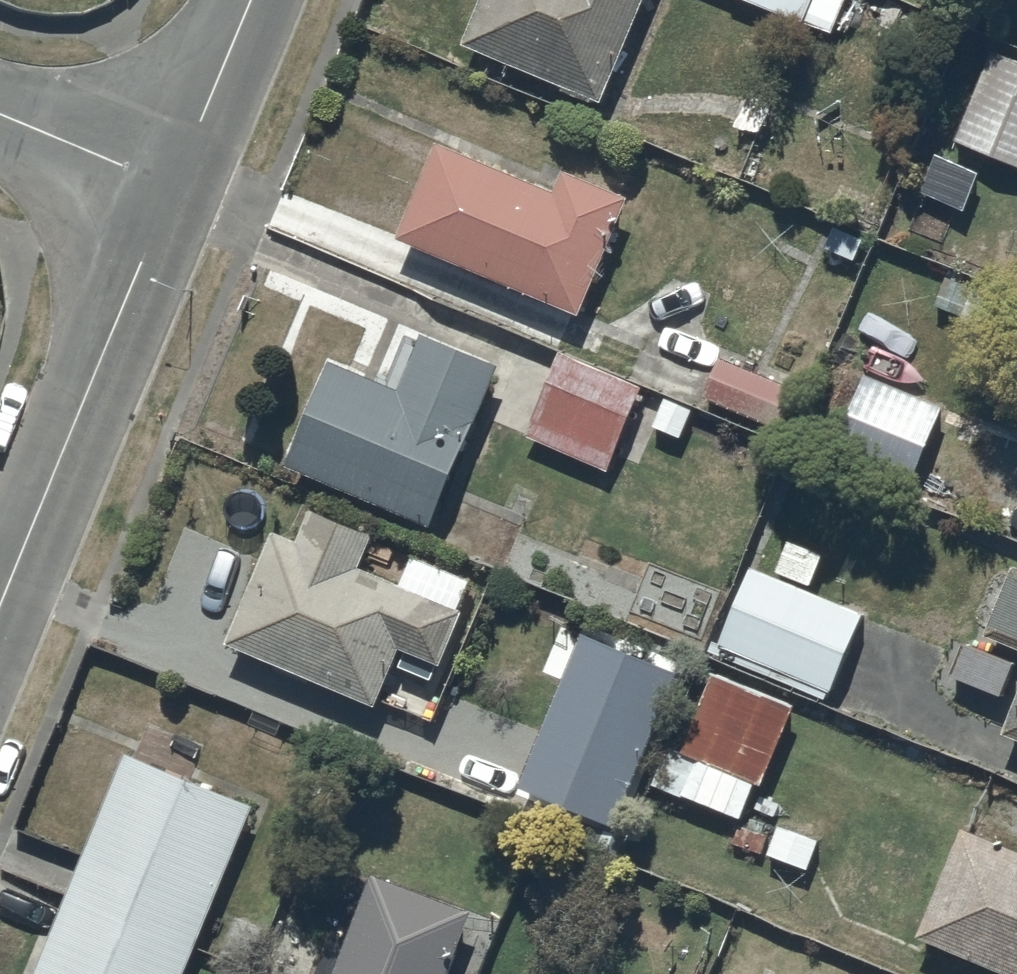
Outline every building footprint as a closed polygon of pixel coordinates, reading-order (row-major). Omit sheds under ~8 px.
[(460,57),(598,116),(647,0),(486,0),(460,57)] [(833,46),(850,0),(720,0),(833,46)] [(988,66),(953,151),(1016,177),(1016,78),(988,66)] [(554,207),(434,161),(394,258),(581,330),(626,212),(562,187),(554,207)] [(386,372),(333,348),(289,456),(435,515),(502,351),(427,318),(419,337),(404,331),(386,372)] [(642,401),(556,365),(525,445),(609,480),(642,401)] [(796,402),(719,370),(704,410),(779,441),(796,402)] [(942,422),(861,389),(835,458),(914,490),(942,422)] [(276,519),(228,634),(376,696),(402,636),(443,654),(465,602),(463,601),(477,569),(415,542),(402,571),(363,554),(377,520),(315,493),(299,529),(276,519)] [(864,605),(808,582),(823,547),(788,532),(773,567),(753,559),(717,646),(828,692),(864,605)] [(1016,582),(988,650),(1016,662),(1016,582)] [(1014,678),(960,657),(948,690),(1001,710),(1014,678)] [(799,697),(714,664),(685,743),(670,737),(655,776),(743,811),(760,768),(769,772),(799,697)] [(544,747),(424,699),(402,754),(501,794),(495,808),(516,817),(544,747)] [(1003,749),(1016,754),(1016,714),(1003,749)] [(125,746),(33,973),(182,973),(255,799),(125,746)] [(966,817),(921,927),(1016,966),(1016,838),(966,817)] [(376,864),(333,973),(447,973),(475,901),(376,864)]
